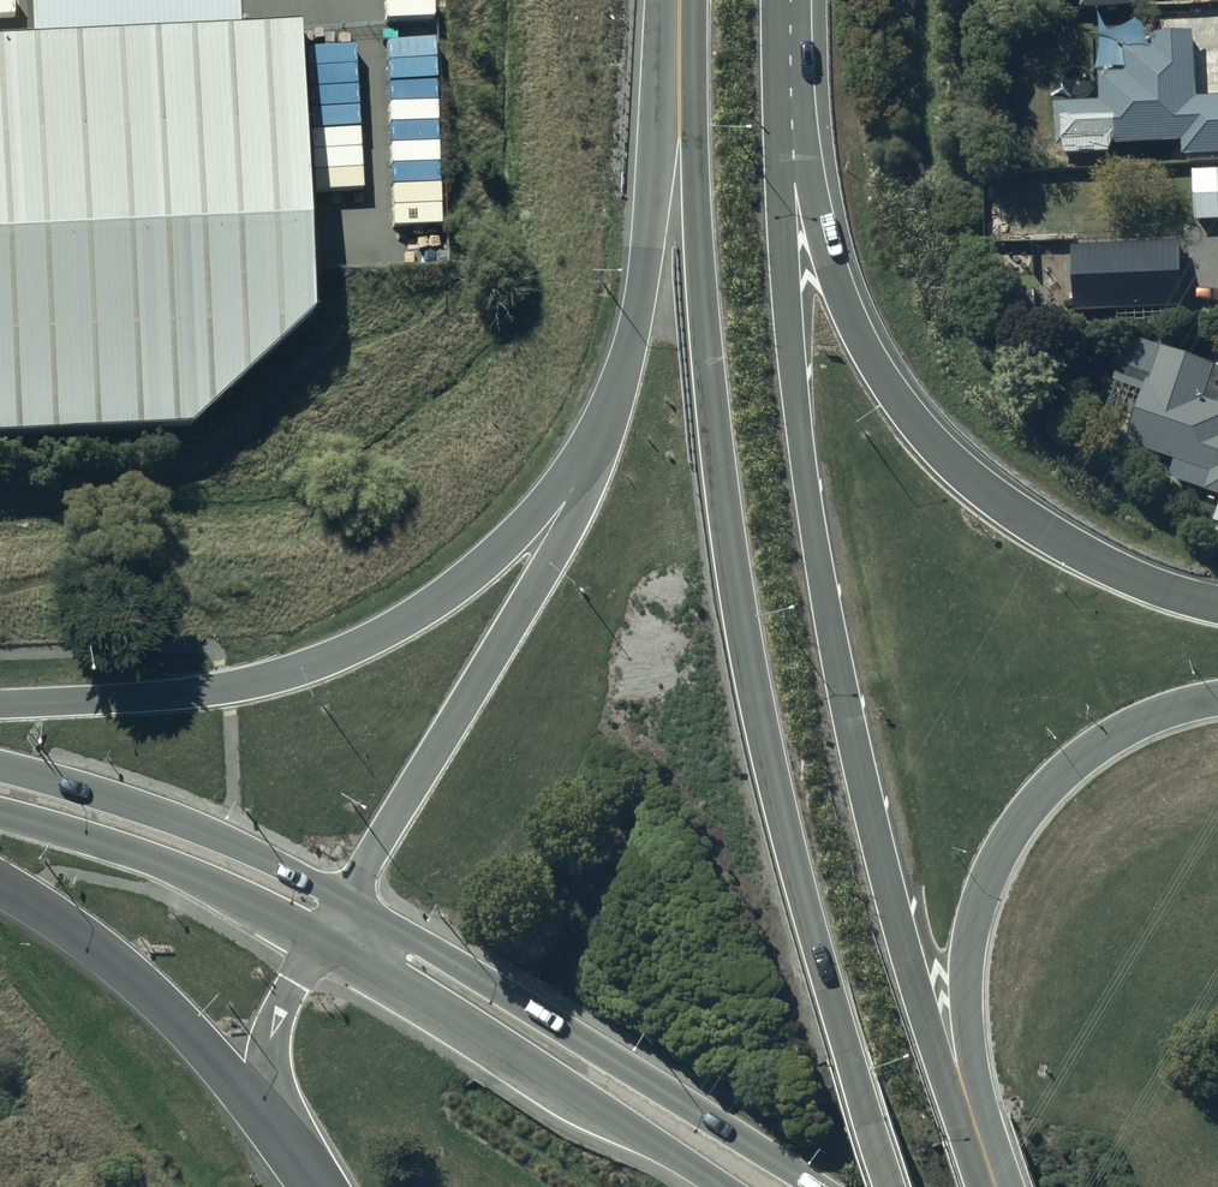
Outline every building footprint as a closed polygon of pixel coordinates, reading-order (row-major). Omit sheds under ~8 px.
[(1079,6),(1079,16),(1136,15),(1136,0),(1021,0),(1021,7),(1079,6)] [(163,401),(302,278),(286,11),(0,23),(0,408),(163,401)] [(1053,110),(1055,154),(1180,149),(1181,163),(1217,162),(1217,105),(1197,105),(1195,40),(1152,42),(1152,55),(1124,57),(1125,79),(1100,80),(1101,108),(1053,110)] [(1196,177),(1191,177),(1194,230),(1217,228),(1217,171),(1196,172),(1196,177)] [(1074,319),(1117,317),(1117,330),(1170,327),(1170,314),(1182,313),(1179,250),(1070,255),(1074,319)] [(1127,343),(1117,371),(1150,382),(1126,451),(1174,467),(1168,483),(1204,495),(1202,500),(1217,505),(1217,411),(1203,406),(1214,372),(1127,343)]
